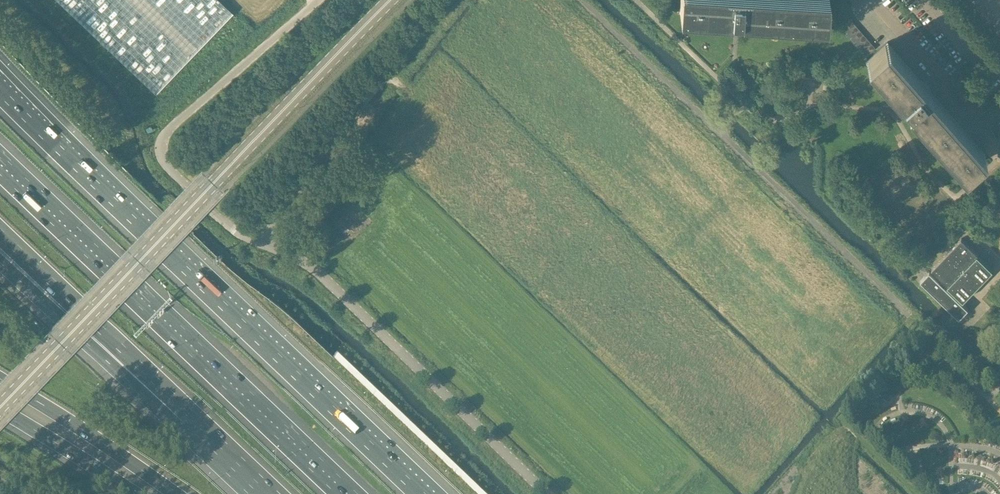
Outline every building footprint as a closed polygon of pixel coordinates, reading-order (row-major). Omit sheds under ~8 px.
[(221,0),(59,0),(156,93),(233,12),(221,0)] [(828,0),(680,0),(679,12),(732,15),(732,11),(740,12),(740,16),(827,21),(828,0)] [(837,24),(847,15),(843,11),(833,20),(837,24)] [(841,29),(851,20),(847,15),(837,24),(841,29)] [(845,33),(855,24),(851,20),(841,29),(845,33)] [(849,38),(859,29),(855,24),(845,33),(849,38)] [(853,42),(863,33),(859,29),(849,38),(853,42)] [(857,47),(867,38),(863,33),(853,42),(857,47)] [(861,51),(871,42),(867,38),(857,47),(861,51)] [(985,152),(928,88),(930,87),(924,80),(923,81),(887,41),(864,61),(899,101),(902,98),(907,104),(905,107),(962,172),(985,152)] [(865,56),(876,47),(871,42),(861,51),(865,56)] [(326,252),(339,239),(332,233),(320,246),(326,252)] [(993,269),(978,254),(961,238),(931,269),(948,285),(964,299),(993,269)] [(968,309),(929,271),(920,280),(959,318),(968,309)]
